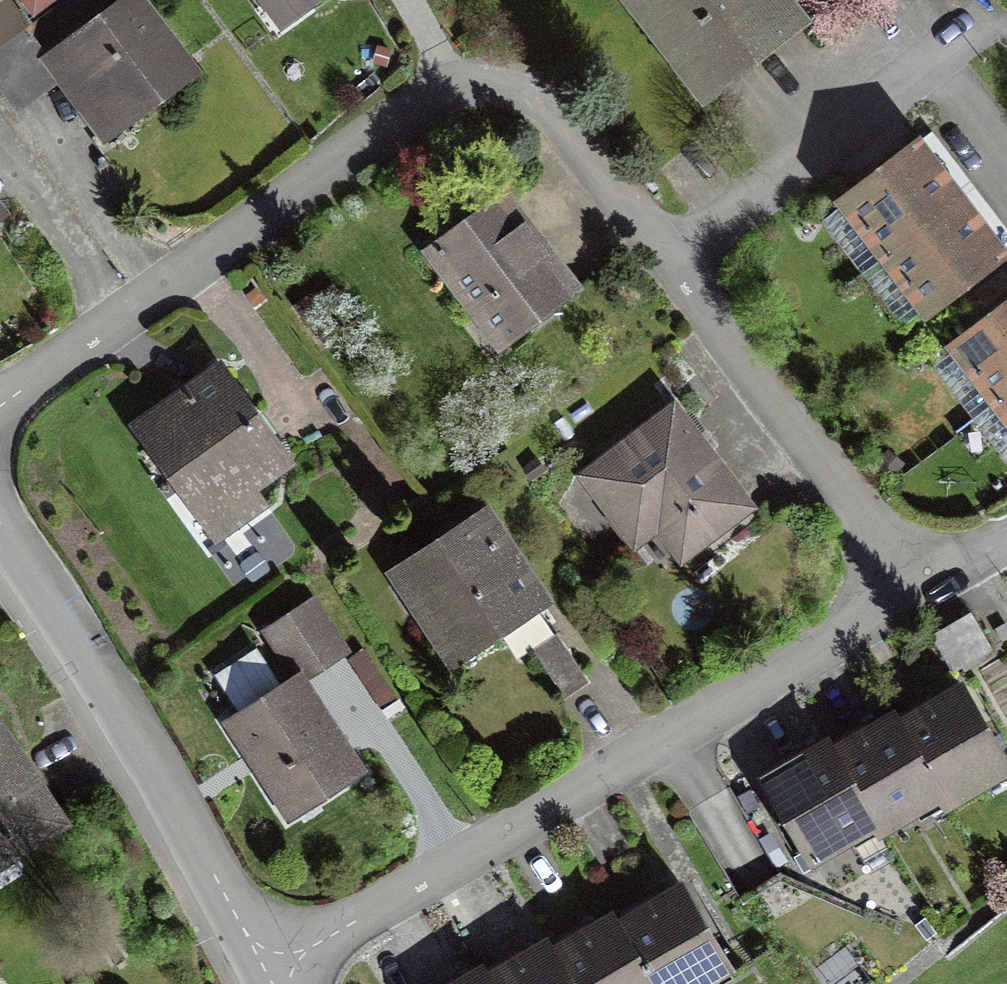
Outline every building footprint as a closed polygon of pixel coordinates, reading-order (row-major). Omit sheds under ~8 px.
[(0,46),(0,86),(16,109),(64,74),(100,125),(180,67),(132,0),(129,0),(49,57),(27,27),(0,46)] [(276,19),(303,0),(262,0),(276,19)] [(782,0),(631,0),(703,95),(799,23),(782,0)] [(919,142),(841,198),(883,255),(959,200),(919,142)] [(504,197),(437,248),(506,338),(573,287),(504,197)] [(1000,257),(959,200),(883,255),(924,312),(1000,257)] [(953,344),(996,399),(1006,391),(1006,303),(953,344)] [(222,372),(137,428),(209,536),(254,507),(243,490),(283,464),(222,372)] [(996,399),(1006,415),(1006,391),(996,399)] [(671,408),(581,474),(635,547),(677,516),(699,546),(747,510),(671,408)] [(482,525),(399,574),(447,654),(530,604),(482,525)] [(297,675),(226,719),(286,816),(357,772),(301,681),(345,654),(312,601),(268,628),(297,675)] [(969,614),(931,632),(948,669),(987,650),(969,614)] [(560,635),(534,651),(563,697),(589,681),(560,635)] [(960,690),(898,728),(939,796),(944,805),(1006,767),(960,690)] [(892,718),(833,753),(873,820),(880,831),(939,796),(898,728),(892,718)] [(826,742),(762,780),(808,858),(873,820),(833,753),(826,742)] [(7,858),(55,829),(0,743),(0,847),(7,858)] [(617,928),(651,983),(694,983),(727,963),(681,888),(617,928)] [(552,956),(570,983),(651,983),(617,928),(611,918),(552,956)] [(487,982),(488,983),(570,983),(552,956),(548,946),(487,982)] [(461,983),(488,983),(487,982),(482,972),(461,983)]
